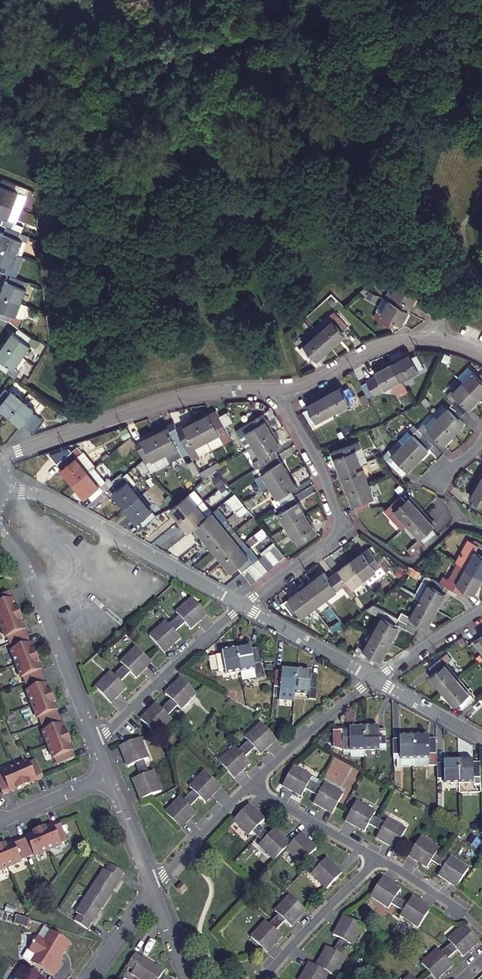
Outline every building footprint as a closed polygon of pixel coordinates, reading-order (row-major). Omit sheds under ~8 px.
[(3,176),(1,181),(0,180),(0,199),(12,204),(18,188),(15,186),(16,182),(3,176)] [(4,224),(12,204),(0,199),(0,223),(4,224)] [(10,227),(17,206),(12,204),(4,224),(6,225),(10,227)] [(15,253),(21,239),(25,241),(28,234),(10,227),(6,225),(3,232),(1,231),(0,233),(0,247),(15,253)] [(10,273),(12,267),(10,266),(15,253),(0,247),(0,270),(10,273)] [(10,273),(8,280),(5,279),(0,292),(0,293),(21,300),(26,287),(22,285),(25,279),(10,273)] [(410,313),(421,294),(401,283),(397,290),(391,302),(397,306),(410,313)] [(385,299),(391,302),(397,290),(392,287),(385,299)] [(10,319),(12,313),(16,314),(21,300),(0,293),(0,315),(10,319)] [(383,316),(391,302),(385,299),(377,313),(383,316)] [(397,306),(391,302),(383,316),(377,313),(374,318),(380,321),(393,328),(396,323),(402,326),(410,313),(397,306)] [(333,318),(320,330),(332,344),(347,331),(344,328),(350,323),(335,308),(329,313),(333,318)] [(316,326),(320,330),(333,318),(329,313),(316,326)] [(38,345),(40,339),(33,337),(18,326),(14,332),(12,330),(4,343),(23,356),(31,343),(38,345)] [(318,357),(332,344),(320,330),(302,347),(311,358),(316,354),(318,357)] [(16,376),(20,371),(15,367),(23,356),(4,343),(0,348),(0,366),(16,376)] [(391,362),(401,380),(423,368),(416,354),(410,358),(407,353),(391,362)] [(401,380),(391,362),(375,371),(377,376),(366,381),(373,395),(392,385),(398,396),(407,391),(401,380)] [(479,399),(481,395),(481,374),(478,377),(468,368),(458,378),(463,383),(479,399)] [(453,403),(464,414),(479,399),(463,383),(448,398),(453,403)] [(340,386),(324,394),(333,412),(357,399),(349,386),(342,390),(340,386)] [(11,416),(25,398),(14,389),(12,392),(7,388),(0,396),(0,404),(1,405),(0,406),(11,416)] [(333,412),(324,394),(307,404),(308,408),(303,411),(310,424),(333,412)] [(37,408),(25,398),(11,416),(23,425),(24,424),(29,428),(39,415),(34,411),(37,408)] [(459,419),(464,414),(453,403),(437,418),(454,434),(464,424),(459,419)] [(196,422),(206,441),(226,432),(224,428),(219,418),(216,412),(196,422)] [(227,414),(219,418),(224,428),(232,424),(231,421),(227,414)] [(253,447),(271,435),(260,417),(235,432),(246,451),(247,450),(253,447)] [(437,418),(422,433),(433,445),(438,440),(444,445),(454,434),(437,418)] [(193,447),(206,441),(196,422),(177,431),(184,445),(190,442),(193,447)] [(184,445),(177,431),(171,434),(167,428),(155,434),(165,455),(184,445)] [(402,444),(411,435),(407,431),(398,440),(402,444)] [(412,434),(411,435),(402,444),(418,460),(433,445),(422,433),(417,438),(412,434)] [(165,455),(155,434),(135,444),(143,460),(145,464),(165,455)] [(271,435),(253,447),(260,459),(255,463),(252,464),(256,470),(264,465),(277,458),(273,452),(279,448),(271,435)] [(418,460),(402,444),(398,440),(382,455),(402,476),(418,460)] [(334,451),(341,471),(355,466),(367,462),(360,441),(334,451)] [(260,459),(253,447),(247,450),(255,463),(260,459)] [(48,457),(72,486),(87,474),(75,460),(82,455),(76,449),(70,454),(67,450),(48,457)] [(93,468),(82,455),(75,460),(87,474),(93,468)] [(263,475),(270,487),(288,476),(277,458),(264,465),(268,472),(263,475)] [(357,473),(355,466),(341,471),(348,491),(368,484),(363,470),(357,473)] [(337,472),(345,492),(348,491),(341,471),(337,472)] [(88,498),(92,503),(103,493),(87,474),(72,486),(85,501),(88,498)] [(296,489),(288,476),(270,487),(282,506),(294,498),(290,492),(296,489)] [(112,494),(124,509),(139,497),(123,477),(111,487),(115,492),(112,494)] [(470,505),(481,512),(481,483),(480,481),(469,498),(473,501),(470,505)] [(356,512),(364,509),(367,508),(369,508),(367,501),(374,499),(368,484),(348,491),(356,512)] [(226,500),(234,510),(244,502),(235,492),(226,500)] [(399,496),(389,506),(384,511),(400,529),(406,524),(421,510),(409,496),(405,499),(401,495),(399,496)] [(185,497),(177,504),(170,511),(179,522),(196,508),(186,496),(185,497)] [(140,522),(144,526),(155,517),(139,497),(124,509),(137,524),(140,522)] [(294,498),(282,506),(286,512),(279,517),(287,529),(305,517),(294,498)] [(194,528),(205,519),(196,508),(179,522),(188,533),(194,528)] [(421,510),(406,524),(418,539),(407,549),(411,554),(435,533),(431,528),(434,525),(421,510)] [(212,514),(205,519),(194,528),(203,540),(221,525),(212,514)] [(305,517),(287,529),(298,547),(317,536),(305,517)] [(221,525),(203,540),(213,551),(230,536),(221,525)] [(240,547),(230,536),(213,551),(222,562),(240,547)] [(467,539),(454,562),(464,568),(481,577),(481,576),(481,547),(467,539)] [(240,547),(222,562),(232,574),(238,569),(242,574),(248,570),(253,565),(254,565),(253,564),(240,547)] [(276,547),(270,551),(280,563),(285,558),(276,547)] [(364,580),(369,586),(387,573),(378,562),(370,549),(351,562),(364,580)] [(270,551),(265,555),(274,567),(280,563),(270,551)] [(274,567),(265,555),(259,560),(268,572),(274,567)] [(254,565),(253,565),(263,576),(268,572),(259,560),(254,565)] [(334,575),(342,587),(347,593),(364,580),(351,562),(334,575)] [(253,565),(248,570),(257,581),(263,576),(253,565)] [(472,593),(481,577),(464,568),(452,590),(465,597),(468,591),(472,593)] [(257,581),(248,570),(242,574),(252,586),(257,581)] [(325,599),(342,587),(334,575),(329,578),(325,573),(312,582),(325,599)] [(419,601),(436,611),(445,594),(441,592),(445,585),(431,578),(428,584),(419,601)] [(304,587),(312,582),(310,579),(302,584),(304,587)] [(413,598),(419,601),(428,584),(422,581),(413,598)] [(302,584),(299,587),(301,589),(314,608),(325,599),(312,582),(304,587),(302,584)] [(314,608),(301,589),(284,602),(292,614),(297,610),(302,616),(314,608)] [(8,633),(14,627),(16,624),(21,620),(25,615),(23,610),(21,610),(15,594),(0,600),(0,613),(4,624),(8,633)] [(406,624),(419,631),(422,626),(426,627),(436,611),(419,601),(406,624)] [(382,618),(374,633),(391,643),(399,628),(395,625),(398,620),(373,605),(368,609),(367,609),(382,618)] [(177,621),(180,624),(186,631),(191,637),(206,622),(192,606),(177,621)] [(22,629),(26,625),(26,623),(28,623),(25,615),(21,620),(16,624),(14,627),(8,633),(9,637),(10,640),(11,640),(12,640),(14,637),(22,629)] [(186,631),(180,624),(175,629),(181,636),(186,631)] [(78,761),(73,747),(74,747),(71,740),(69,733),(68,734),(62,720),(57,707),(59,706),(56,700),(54,693),(52,693),(42,666),(44,665),(41,659),(39,652),(37,653),(32,639),(26,625),(22,629),(14,637),(12,640),(14,646),(16,652),(15,653),(20,667),(25,681),(26,680),(31,693),(30,694),(36,708),(41,721),(42,721),(47,734),(45,734),(51,748),(56,762),(57,761),(60,768),(78,761)] [(175,642),(181,636),(175,629),(169,635),(175,642)] [(175,642),(169,635),(165,630),(149,645),(164,662),(179,647),(175,642)] [(381,660),(391,643),(374,633),(364,649),(359,647),(355,653),(374,663),(377,657),(381,660)] [(473,640),(480,653),(481,652),(481,635),(473,640)] [(263,675),(261,666),(255,667),(252,652),(251,649),(237,651),(241,672),(242,680),(263,675)] [(223,654),(224,657),(226,672),(227,675),(241,672),(237,651),(223,654)] [(255,667),(261,666),(259,651),(252,652),(255,667)] [(128,674),(134,680),(138,684),(152,670),(139,655),(124,670),(128,674)] [(226,672),(224,657),(217,658),(220,673),(226,672)] [(441,692),(456,679),(440,660),(429,668),(433,673),(429,677),(441,692)] [(282,670),(281,673),(281,689),(281,698),(294,699),(294,693),(296,671),(282,670)] [(296,671),(294,693),(309,694),(309,700),(315,700),(317,676),(311,675),(311,672),(296,671)] [(128,686),(134,680),(128,674),(122,680),(128,686)] [(163,693),(164,695),(178,680),(177,678),(163,693)] [(456,679),(441,692),(454,707),(458,704),(462,709),(473,700),(456,679)] [(127,695),(123,691),(117,685),(112,680),(98,694),(112,709),(127,695)] [(128,686),(122,680),(117,685),(123,691),(128,686)] [(164,695),(168,698),(173,704),(177,708),(192,694),(178,680),(164,695)] [(173,704),(168,698),(163,703),(168,709),(173,704)] [(168,709),(163,703),(157,709),(163,714),(168,709)] [(140,721),(154,706),(152,704),(137,719),(140,721)] [(163,714),(157,709),(154,706),(140,721),(152,733),(167,719),(163,714)] [(250,739),(254,743),(259,749),(264,755),(279,740),(264,724),(250,739)] [(374,752),(373,748),(373,733),(373,730),(358,731),(360,753),(374,752)] [(360,761),(360,753),(358,731),(344,732),(344,735),(330,736),(331,748),(339,754),(346,754),(346,758),(350,761),(360,761)] [(398,740),(398,756),(398,760),(413,760),(413,738),(398,737),(398,740)] [(427,760),(427,756),(427,740),(427,738),(413,738),(413,760),(427,760)] [(135,768),(143,765),(149,763),(141,743),(120,750),(128,771),(135,768)] [(259,749),(254,743),(249,748),(254,754),(259,749)] [(254,754),(249,748),(243,755),(248,760),(254,754)] [(248,760),(243,755),(239,751),(224,765),(240,781),(254,766),(248,760)] [(324,777),(343,785),(351,766),(332,758),(324,777)] [(4,774),(4,776),(1,777),(0,777),(0,785),(5,796),(18,791),(19,793),(32,787),(32,786),(45,780),(38,762),(31,765),(31,764),(4,774)] [(443,765),(442,781),(442,784),(456,784),(457,763),(442,762),(443,765)] [(471,763),(457,763),(456,784),(478,785),(478,766),(471,765),(471,763)] [(138,775),(146,772),(143,765),(135,768),(138,775)] [(297,794),(301,787),(304,782),(285,771),(274,790),(293,801),(297,794)] [(148,779),(146,772),(138,775),(140,782),(148,779)] [(154,777),(148,779),(140,782),(133,784),(141,805),(162,797),(154,777)] [(200,797),(206,802),(211,808),(225,793),(210,777),(195,792),(200,797)] [(297,794),(304,798),(308,791),(301,787),(297,794)] [(317,789),(314,794),(309,802),(306,808),(324,818),(335,800),(317,789)] [(308,791),(304,798),(309,802),(314,794),(308,791)] [(201,808),(206,802),(200,797),(195,802),(201,808)] [(195,802),(189,808),(195,814),(201,808),(195,802)] [(195,814),(189,808),(185,804),(171,818),(187,833),(200,819),(195,814)] [(249,835),(253,831),(259,825),(264,820),(250,804),(234,820),(249,835)] [(362,831),(365,824),(368,819),(350,808),(339,826),(358,837),(362,831)] [(372,828),(365,824),(362,831),(368,834),(372,828)] [(259,825),(253,831),(258,836),(264,830),(259,825)] [(20,842),(16,847),(11,854),(6,860),(1,867),(0,869),(0,872),(8,869),(21,864),(21,863),(27,860),(34,857),(34,859),(48,853),(62,848),(61,847),(68,844),(61,826),(47,831),(47,830),(40,833),(33,835),(34,837),(20,842)] [(381,826),(378,831),(374,838),(371,844),(389,855),(400,837),(381,826)] [(378,831),(372,828),(368,834),(374,838),(378,831)] [(269,836),(264,830),(258,836),(263,842),(269,836)] [(269,836),(263,842),(259,845),(275,861),(281,855),(287,849),(290,846),(275,831),(269,836)] [(301,863),(305,860),(312,853),(317,848),(303,834),(290,846),(287,849),(301,863)] [(20,842),(14,844),(7,847),(1,854),(0,856),(0,869),(1,867),(6,860),(11,854),(16,847),(20,842)] [(423,871),(427,864),(431,858),(413,846),(401,864),(419,876),(423,871)] [(305,860),(311,865),(317,859),(312,853),(305,860)] [(311,865),(316,871),(322,865),(317,859),(311,865)] [(322,865),(316,871),(312,875),(327,890),(342,875),(327,860),(322,865)] [(107,870),(119,878),(123,872),(111,864),(107,870)] [(433,867),(427,864),(423,871),(429,875),(433,867)] [(429,875),(436,880),(441,873),(433,867),(429,875)] [(444,867),(441,873),(436,880),(433,885),(450,896),(461,879),(444,867)] [(90,890),(107,902),(112,894),(111,893),(119,878),(107,870),(103,868),(90,890)] [(383,907),(387,902),(391,895),(395,888),(378,877),(366,896),(383,907)] [(292,898),(298,904),(304,909),(319,895),(303,879),(288,893),(292,898)] [(186,889),(182,885),(178,889),(183,894),(186,889)] [(79,914),(92,922),(101,908),(103,909),(107,902),(90,890),(76,911),(79,914)] [(391,895),(387,902),(394,906),(398,899),(391,895)] [(405,904),(400,911),(397,916),(414,927),(426,908),(408,897),(405,904)] [(293,909),(298,904),(292,898),(287,903),(293,909)] [(394,906),(400,911),(405,904),(398,899),(394,906)] [(287,914),(282,908),(277,903),(262,917),(278,934),(293,920),(287,914)] [(293,909),(287,903),(282,908),(287,914),(293,909)] [(88,928),(92,922),(79,914),(75,920),(88,928)] [(334,934),(340,938),(346,942),(352,945),(363,925),(344,915),(334,934)] [(24,918),(16,916),(14,924),(28,928),(30,920),(24,918)] [(71,943),(51,931),(44,942),(37,938),(29,951),(28,950),(23,957),(31,963),(54,977),(62,964),(58,962),(64,952),(65,952),(71,943)] [(442,946),(445,950),(450,956),(455,961),(469,948),(456,933),(442,946)] [(346,942),(340,938),(337,944),(343,947),(346,942)] [(337,944),(333,950),(340,954),(343,947),(337,944)] [(340,954),(333,950),(326,946),(316,965),(336,976),(346,957),(340,954)] [(450,956),(445,950),(439,955),(444,962),(450,956)] [(132,969),(140,956),(135,952),(126,965),(132,969)] [(444,962),(439,955),(434,960),(439,966),(444,962)] [(158,976),(163,968),(157,965),(156,966),(140,956),(132,969),(131,971),(143,978),(156,978),(158,976)] [(434,960),(430,956),(414,970),(422,978),(436,978),(444,971),(439,966),(434,960)] [(328,973),(310,963),(301,978),(324,978),(328,973)] [(22,966),(14,978),(43,978),(22,966)]
